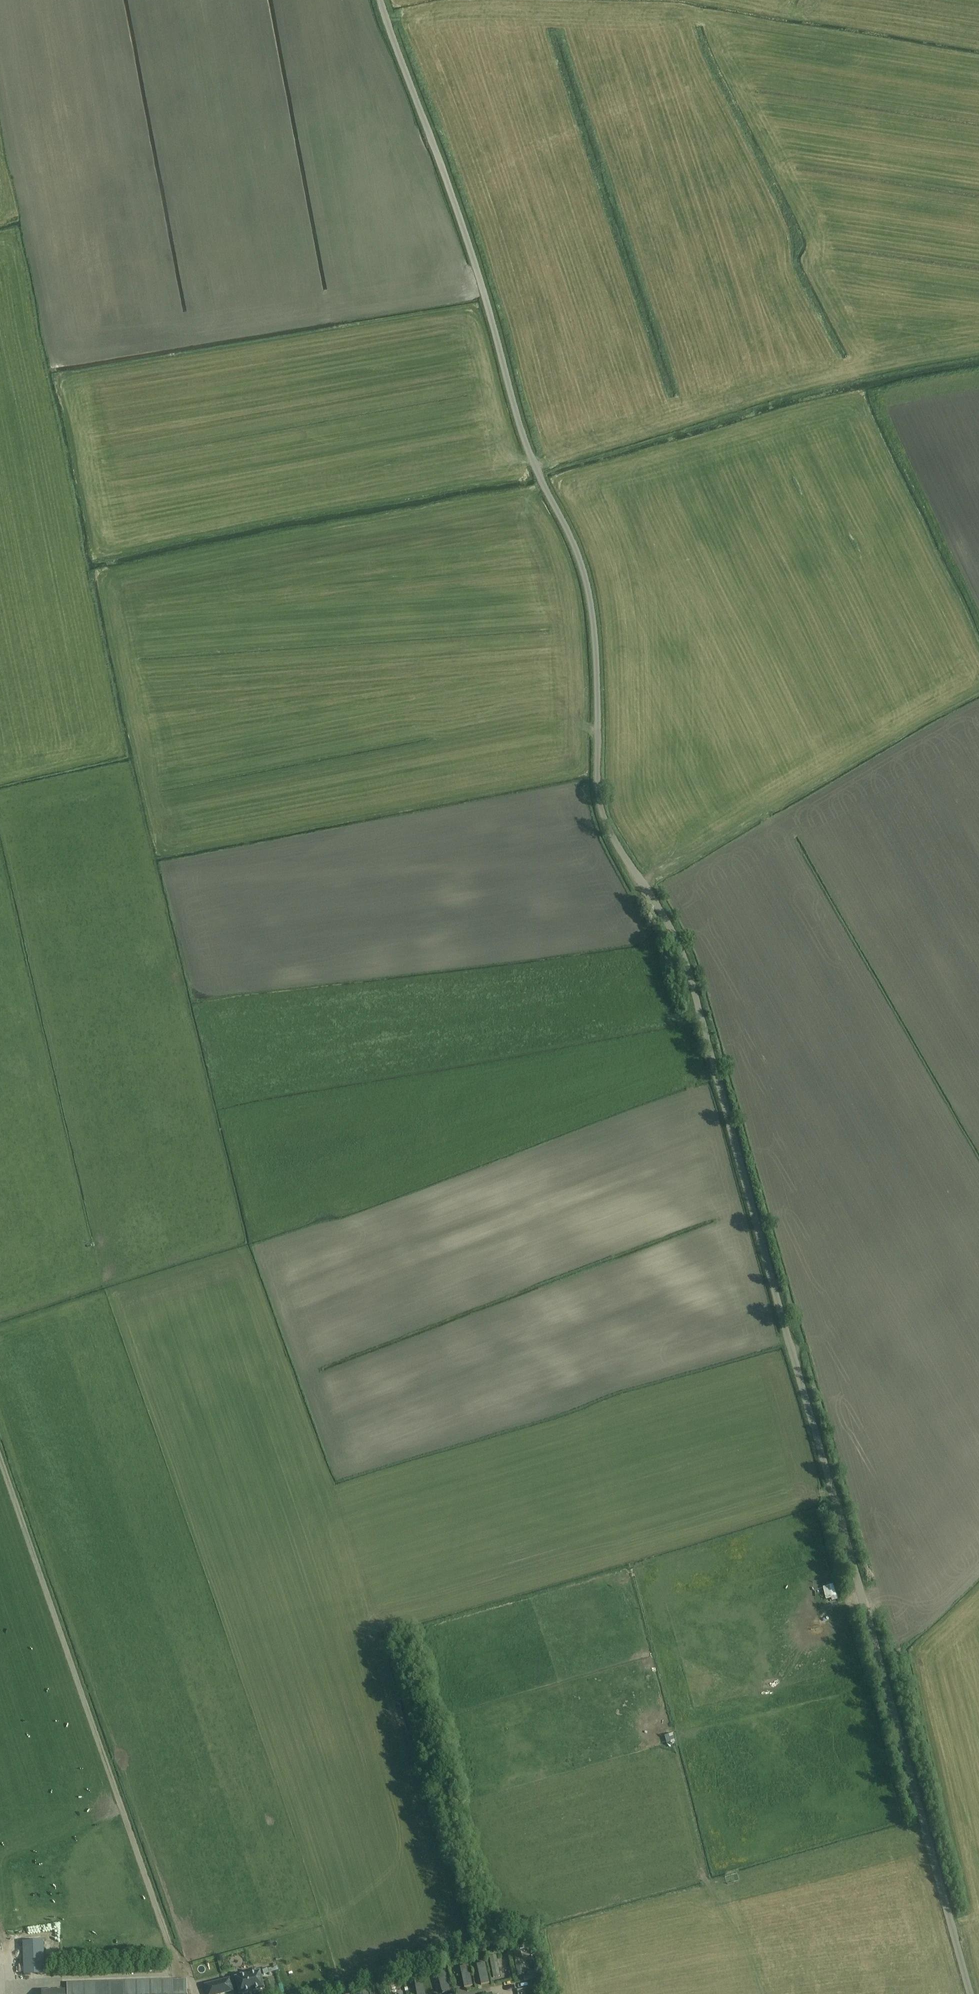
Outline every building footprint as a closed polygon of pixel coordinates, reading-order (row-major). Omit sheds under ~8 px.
[(22,1973),(42,1973),(41,1941),(22,1942),(22,1973)] [(498,1959),(490,1961),(494,1978),(502,1976),(498,1959)] [(484,1963),(477,1965),(482,1984),(489,1983),(484,1963)] [(468,1965),(460,1967),(465,1988),(473,1986),(468,1965)] [(446,1969),(437,1971),(442,1993),(451,1991),(446,1969)] [(235,1977),(239,1993),(241,1993),(264,1988),(260,1971),(243,1975),(242,1974),(238,1975),(237,1977),(235,1977)] [(413,1977),(417,1993),(427,1993),(423,1974),(413,1977)] [(398,1980),(401,1993),(411,1993),(407,1978),(398,1980)] [(187,1979),(67,1983),(67,1993),(187,1993),(187,1979)] [(207,1993),(218,1993),(226,1992),(223,1980),(205,1985),(207,1993)] [(378,1985),(380,1993),(390,1993),(387,1983),(378,1985)]
